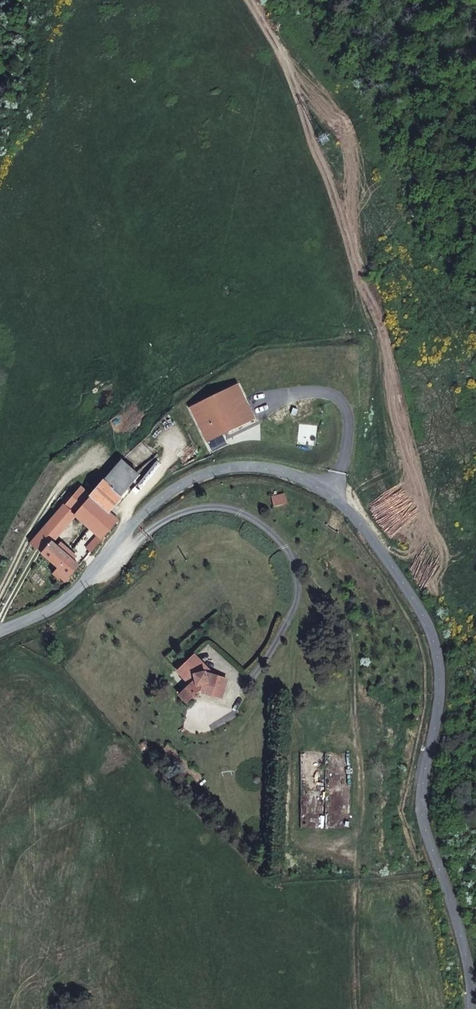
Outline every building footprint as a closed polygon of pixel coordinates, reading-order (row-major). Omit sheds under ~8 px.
[(205,434),(252,411),(235,378),(189,400),(205,434)] [(119,496),(142,469),(124,454),(101,481),(119,496)] [(101,481),(88,497),(73,515),(85,526),(74,540),(90,553),(117,519),(106,512),(119,496),(101,481)] [(40,553),(50,542),(73,515),(88,497),(77,488),(30,546),(40,553)] [(59,578),(65,582),(78,566),(72,561),(75,556),(60,544),(57,548),(50,542),(40,553),(63,573),(59,578)] [(202,667),(190,657),(181,666),(194,676),(200,676),(202,667)] [(216,700),(219,681),(200,676),(194,676),(181,666),(173,675),(187,686),(177,698),(185,704),(193,694),(216,700)]
